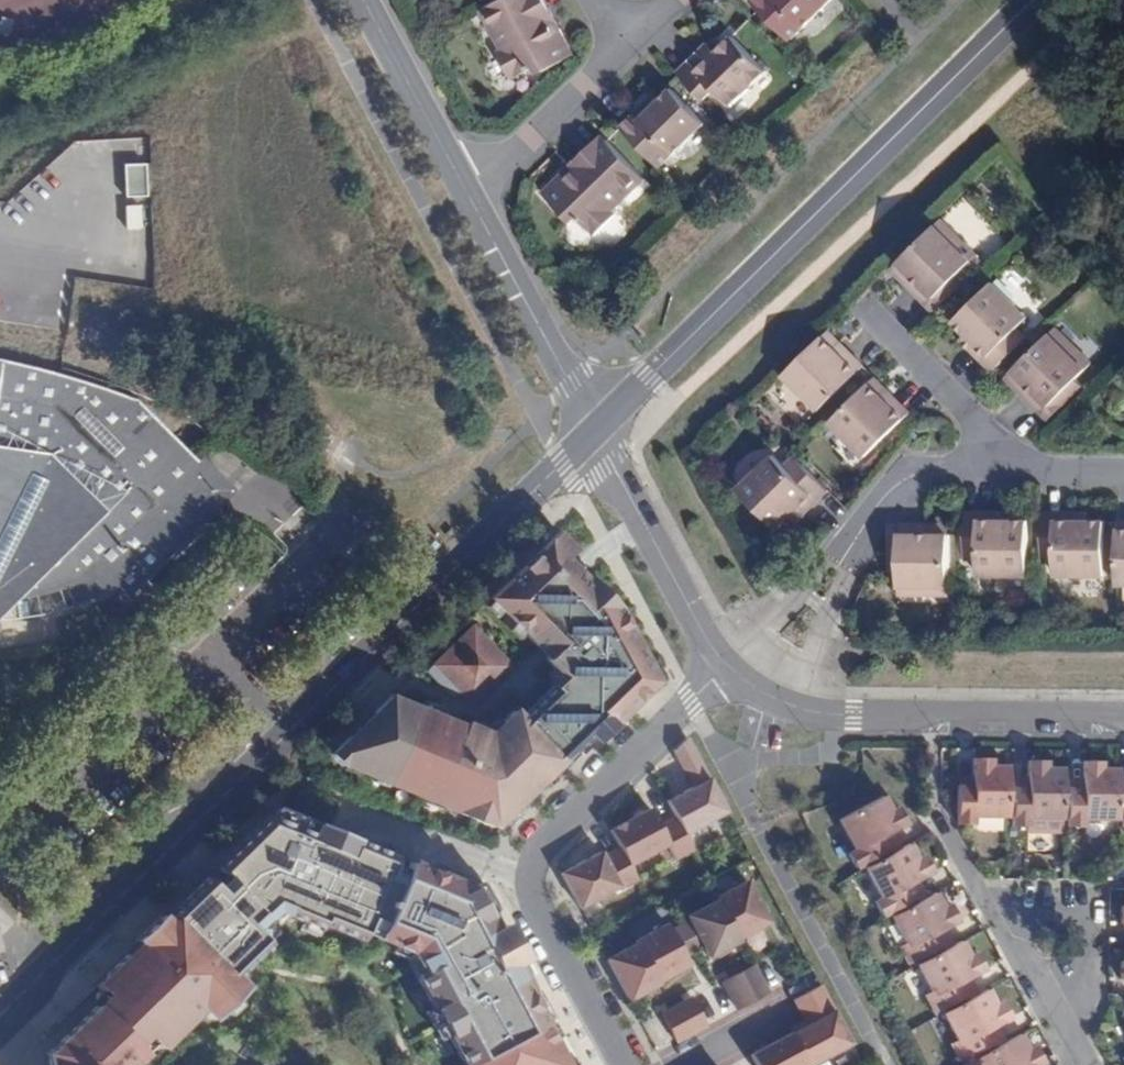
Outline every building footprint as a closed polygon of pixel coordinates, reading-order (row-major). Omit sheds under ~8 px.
[(482,9),(502,50),(498,52),(512,79),(534,67),(544,71),(574,54),(557,20),(552,24),(546,25),(541,22),(538,15),(544,12),(537,0),(500,0),(482,9)] [(547,0),(537,0),(544,12),(538,15),(541,22),(546,25),(552,24),(557,20),(547,0)] [(751,0),(789,40),(830,0),(752,0),(751,0)] [(708,43),(678,72),(705,99),(716,88),(733,104),(769,70),(735,35),(725,46),(718,53),(710,45),(708,43)] [(717,39),(710,45),(718,53),(725,46),(717,39)] [(643,108),(622,127),(661,167),(706,123),(673,89),(661,100),(648,112),(643,108)] [(656,95),(643,108),(648,112),(661,100),(656,95)] [(586,161),(609,140),(604,135),(571,166),(573,168),(578,172),(586,173),(592,167),(586,161)] [(648,181),(609,140),(586,161),(592,167),(586,173),(578,172),(573,168),(545,194),(569,219),(579,219),(597,236),(619,215),(616,210),(648,181)] [(955,241),(962,237),(941,216),(935,222),(955,241)] [(906,282),(926,303),(961,269),(978,252),(962,237),(955,241),(935,222),(898,259),(913,275),(906,282)] [(891,266),(906,282),(913,275),(898,259),(891,266)] [(961,269),(926,303),(932,309),(966,275),(961,269)] [(955,320),(966,331),(977,344),(972,350),(992,371),(1027,336),(1018,326),(1029,318),(994,282),(955,320)] [(841,351),(846,345),(829,327),(822,334),(841,351)] [(1068,356),(1075,349),(1055,329),(1048,336),(1068,356)] [(977,344),(966,331),(961,339),(972,350),(977,344)] [(865,365),(846,345),(841,351),(822,334),(783,372),(819,410),(865,365)] [(1021,395),(1040,414),(1074,382),(1092,365),(1075,349),(1068,356),(1048,336),(1012,372),(1028,389),(1021,395)] [(29,593),(64,583),(78,588),(90,588),(102,584),(112,577),(125,589),(185,529),(199,515),(183,499),(180,480),(198,463),(137,401),(19,364),(0,361),(0,598),(29,593)] [(1006,378),(1021,395),(1028,389),(1012,372),(1006,378)] [(887,401),(893,395),(876,377),(869,383),(887,401)] [(1074,382),(1040,414),(1047,420),(1080,387),(1074,382)] [(912,415),(893,395),(887,401),(869,383),(830,423),(865,460),(912,415)] [(739,490),(777,528),(790,516),(801,505),(806,510),(828,489),(794,455),(784,465),(775,455),(739,490)] [(801,505),(790,516),(795,522),(806,510),(801,505)] [(965,512),(965,524),(964,560),(978,561),(978,574),(1028,575),(1030,522),(1011,519),(995,521),(995,512),(965,512)] [(995,521),(1011,519),(1011,512),(995,512),(995,521)] [(1071,512),(1042,512),(1041,561),(1054,561),(1054,576),(1104,576),(1106,521),(1088,521),(1071,521),(1071,512)] [(1089,512),(1071,512),(1071,521),(1088,521),(1089,512)] [(965,524),(957,524),(956,560),(964,560),(965,524)] [(898,525),(888,525),(889,572),(897,572),(898,525)] [(898,525),(897,572),(897,594),(918,595),(919,587),(948,587),(949,535),(926,535),(926,525),(898,525)] [(949,525),(926,525),(926,535),(949,535),(949,525)] [(557,533),(490,599),(548,657),(545,660),(562,677),(520,719),(515,713),(490,735),(464,724),(462,727),(389,697),(331,754),(342,766),(342,765),(494,827),(575,748),(590,734),(596,741),(657,681),(629,628),(621,633),(613,617),(620,610),(589,579),(586,581),(575,570),(564,559),(573,550),(557,533)] [(919,587),(918,595),(948,595),(948,587),(919,587)] [(476,628),(428,671),(464,666),(473,657),(482,666),(512,669),(476,628)] [(473,657),(464,666),(473,675),(482,666),(473,657)] [(473,675),(464,666),(428,671),(453,699),(460,692),(472,705),(512,669),(482,666),(473,675)] [(590,734),(575,748),(582,754),(596,741),(590,734)] [(691,742),(676,751),(691,778),(706,770),(691,742)] [(957,787),(956,823),(973,825),(973,816),(1007,816),(1008,799),(1008,780),(1008,770),(989,769),(989,760),(971,760),(970,778),(969,788),(957,787)] [(1027,820),(1062,821),(1063,801),(1063,781),(1063,771),(1046,771),(1046,763),(1027,763),(1026,780),(1026,790),(1012,790),(1011,798),(1012,827),(1027,827),(1027,820)] [(1083,820),(1118,820),(1118,801),(1118,781),(1118,771),(1102,771),(1103,763),(1082,764),(1081,781),(1081,791),(1066,792),(1066,801),(1067,828),(1083,827),(1083,820)] [(706,770),(691,778),(695,786),(710,778),(706,770)] [(695,786),(667,801),(676,817),(685,834),(686,834),(728,811),(710,778),(695,786)] [(957,779),(957,787),(969,788),(970,778),(957,779)] [(1008,780),(1008,799),(1011,798),(1012,790),(1026,790),(1026,780),(1008,780)] [(1063,781),(1063,801),(1066,801),(1066,792),(1081,791),(1081,781),(1063,781)] [(881,838),(891,834),(903,826),(896,810),(889,813),(882,800),(840,822),(854,851),(849,854),(857,868),(877,856),(888,852),(881,838)] [(619,847),(629,865),(630,865),(667,845),(675,860),(694,850),(686,834),(685,834),(676,817),(659,825),(650,808),(610,830),(619,847)] [(403,878),(390,872),(396,858),(277,809),(165,919),(162,916),(137,941),(140,944),(98,985),(108,997),(49,1054),(51,1064),(133,1064),(145,1053),(137,1045),(147,1034),(160,1049),(202,1009),(212,1019),(246,987),(236,976),(244,969),(251,962),(258,955),(269,943),(255,929),(265,919),(268,920),(277,911),(321,928),(323,925),(362,941),(368,926),(381,931),(403,878)] [(879,860),(899,850),(891,834),(881,838),(888,852),(877,856),(879,860)] [(915,861),(907,845),(899,850),(879,860),(864,868),(880,899),(874,902),(881,916),(904,904),(913,900),(908,887),(917,882),(929,875),(921,858),(915,861)] [(561,873),(580,908),(619,887),(620,889),(638,880),(630,865),(629,865),(619,847),(604,855),(602,851),(561,873)] [(378,938),(411,952),(422,972),(416,975),(464,1064),(567,1064),(544,1023),(537,1009),(520,979),(512,964),(523,958),(505,925),(494,931),(486,916),(472,888),(409,863),(403,878),(381,931),(378,938)] [(717,899),(738,938),(769,922),(747,881),(716,897),(717,899)] [(483,882),(472,888),(486,916),(497,910),(483,882)] [(925,898),(917,882),(908,887),(913,900),(904,904),(906,908),(925,898)] [(943,910),(934,893),(925,898),(906,908),(890,917),(904,945),(898,947),(907,964),(930,952),(939,948),(934,935),(943,930),(956,923),(948,908),(943,910)] [(703,945),(709,957),(740,941),(738,938),(717,899),(687,915),(690,920),(703,945)] [(690,920),(679,926),(693,951),(703,945),(690,920)] [(667,923),(635,939),(637,941),(658,981),(688,965),(684,956),(671,930),(667,923)] [(679,926),(671,930),(684,956),(693,951),(679,926)] [(939,948),(930,952),(932,957),(951,947),(943,930),(934,935),(939,948)] [(607,958),(629,999),(659,983),(658,981),(637,941),(607,958)] [(932,957),(916,966),(931,995),(925,998),(933,1014),(956,1001),(965,996),(959,984),(969,979),(982,972),(974,955),(968,958),(959,942),(951,947),(932,957)] [(523,958),(512,964),(520,979),(531,973),(523,958)] [(753,965),(738,973),(753,1001),(768,993),(753,965)] [(723,981),(738,1009),(753,1001),(738,973),(723,981)] [(958,1005),(977,995),(969,979),(959,984),(965,996),(956,1001),(958,1005)] [(808,1064),(812,1064),(853,1043),(821,985),(795,999),(808,1024),(792,1033),(808,1063),(807,1064),(808,1064)] [(994,1006),(986,990),(977,995),(958,1005),(942,1014),(958,1043),(950,1046),(959,1062),(982,1050),(990,1045),(984,1032),(995,1026),(1007,1019),(1000,1003),(994,1006)] [(693,997),(676,1006),(692,1034),(708,1025),(693,997)] [(548,1003),(537,1009),(544,1023),(555,1018),(548,1003)] [(661,1013),(677,1042),(692,1034),(676,1006),(661,1013)] [(448,1035),(434,1008),(425,1012),(440,1040),(448,1035)] [(984,1054),(1004,1043),(995,1026),(984,1032),(990,1045),(982,1050),(984,1054)] [(807,1064),(808,1063),(792,1033),(752,1055),(757,1064),(805,1064),(807,1064)] [(1019,1035),(1004,1043),(984,1054),(975,1059),(978,1064),(1039,1064),(1040,1064),(1033,1048),(1027,1051),(1019,1035)]
